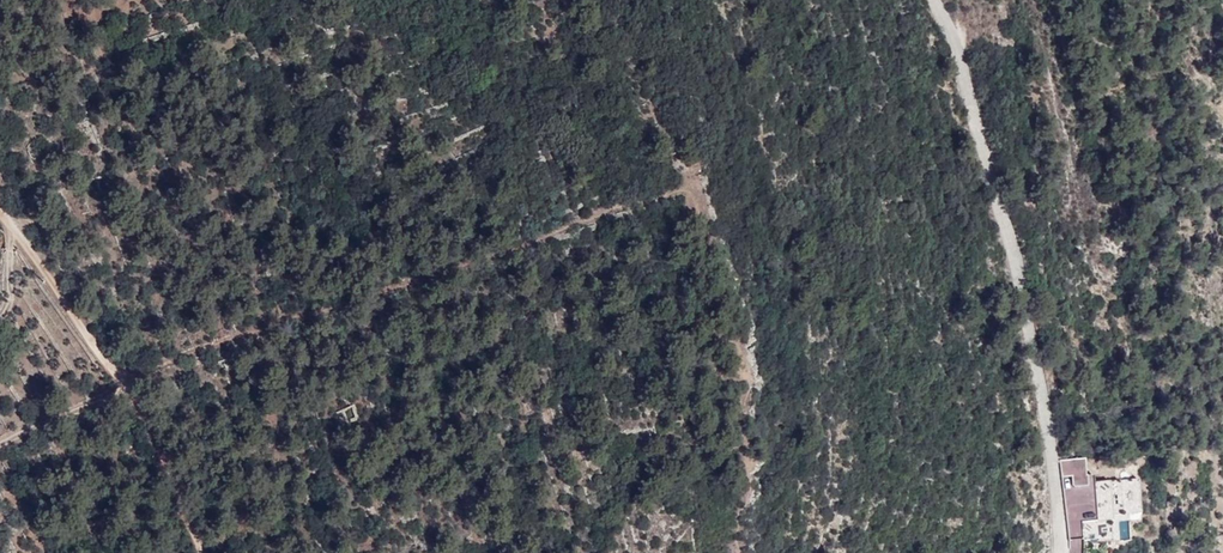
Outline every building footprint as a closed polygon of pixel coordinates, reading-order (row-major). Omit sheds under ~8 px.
[(60,197),(52,200),(58,216),(67,214),(60,197)] [(226,361),(213,365),(217,376),(229,373),(226,361)] [(351,410),(335,419),(342,433),(358,424),(351,410)]
